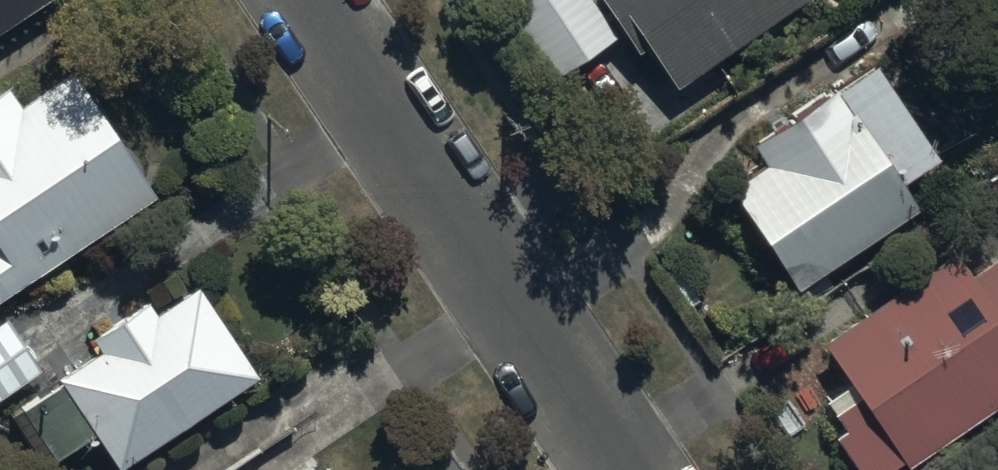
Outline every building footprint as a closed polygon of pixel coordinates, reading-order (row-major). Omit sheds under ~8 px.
[(44,0),(0,0),(0,31),(44,0)] [(614,39),(586,0),(521,0),(500,15),(550,85),(614,39)] [(799,0),(592,0),(632,58),(644,50),(671,89),(799,0)] [(937,160),(871,65),(746,151),(758,169),(723,193),(792,294),(911,212),(895,189),(937,160)] [(151,199),(64,73),(14,108),(3,92),(0,94),(0,303),(151,199)] [(997,406),(997,255),(966,277),(951,257),(818,350),(845,388),(821,404),(840,432),(825,442),(845,469),(892,469),(899,465),(903,469),(907,469),(997,406)] [(256,379),(195,290),(153,318),(145,305),(86,345),(91,353),(54,378),(59,386),(17,414),(52,466),(93,439),(115,469),(123,469),(256,379)] [(38,371),(2,320),(0,322),(0,398),(38,371)]
